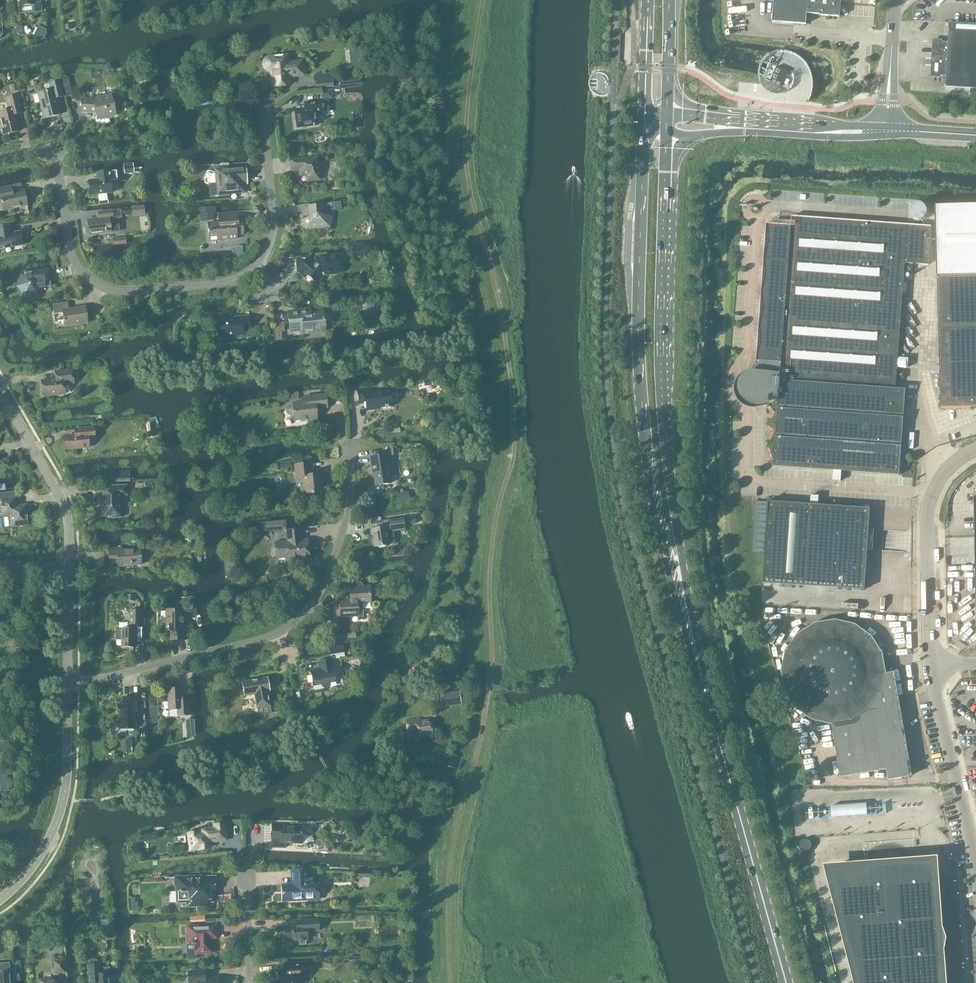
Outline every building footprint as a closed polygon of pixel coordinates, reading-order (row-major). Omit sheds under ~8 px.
[(19,6),(34,5),(34,7),(35,8),(37,9),(38,9),(40,8),(41,6),(40,0),(18,0),(19,6)] [(773,22),(806,25),(807,14),(820,15),(820,16),(821,16),(821,17),(825,17),(825,16),(840,17),(841,0),(774,0),(773,22)] [(975,89),(975,25),(949,23),(948,42),(935,42),(933,76),(947,76),(946,87),(975,89)] [(19,25),(17,27),(17,33),(19,35),(23,35),(25,32),(24,26),(22,24),(19,25)] [(38,26),(34,37),(41,40),(44,39),(47,33),(46,30),(46,29),(38,26)] [(302,61),(290,62),(289,53),(268,56),(266,57),(264,58),(263,60),(262,63),(262,64),(263,67),(264,70),(266,71),(269,72),(271,72),(273,87),(290,85),(289,76),(293,75),(293,76),(303,75),(302,61)] [(771,65),(765,78),(781,87),(788,73),(771,65)] [(317,75),(314,75),(314,77),(315,88),(333,86),(331,73),(317,75)] [(68,78),(62,79),(65,93),(71,92),(68,78)] [(46,92),(38,94),(44,119),(61,114),(57,98),(63,97),(59,82),(53,83),(44,85),(46,92)] [(330,91),(320,92),(321,100),(331,99),(330,91)] [(9,134),(19,131),(15,115),(22,113),(18,95),(6,98),(9,110),(0,112),(0,120),(1,125),(0,127),(0,130),(3,132),(4,135),(7,134),(8,135),(9,134)] [(116,115),(111,95),(96,98),(96,100),(82,99),(81,112),(91,113),(91,112),(95,112),(96,114),(96,121),(106,122),(106,119),(116,115)] [(297,127),(316,125),(315,113),(325,112),(324,101),(304,103),(305,110),(295,111),(297,127)] [(320,180),(318,158),(290,160),(291,171),(291,170),(299,169),(300,176),(307,176),(307,181),(320,180)] [(217,183),(208,184),(209,195),(244,192),(243,177),(247,177),(246,168),(216,170),(217,183)] [(97,180),(88,181),(90,196),(98,195),(99,203),(108,202),(107,194),(112,193),(110,181),(117,180),(116,171),(96,173),(97,180)] [(4,210),(27,205),(24,191),(13,193),(11,186),(0,189),(0,211),(4,210)] [(306,230),(330,227),(332,217),(324,216),(323,204),(308,206),(309,217),(302,220),(306,230)] [(938,206),(943,407),(975,406),(975,205),(938,206)] [(200,208),(201,215),(205,214),(212,214),(212,213),(215,212),(215,207),(200,208)] [(99,219),(87,220),(89,235),(121,231),(119,217),(123,217),(123,209),(98,212),(99,219)] [(243,234),(242,221),(238,221),(237,215),(218,216),(219,223),(206,224),(207,241),(236,239),(236,235),(243,234)] [(734,390),(734,391),(734,392),(734,393),(734,394),(734,395),(734,396),(735,396),(735,397),(735,398),(736,399),(736,400),(737,401),(737,402),(738,402),(738,403),(739,404),(740,405),(741,406),(742,406),(742,407),(743,407),(743,408),(744,408),(745,408),(745,409),(746,409),(747,409),(748,409),(749,410),(750,410),(751,410),(769,407),(768,401),(769,397),(779,399),(773,466),(834,471),(833,480),(841,481),(842,471),(901,475),(907,390),(907,389),(899,389),(900,381),(900,380),(896,379),(897,368),(906,368),(907,358),(898,358),(905,263),(929,265),(931,227),(792,217),(791,226),(767,224),(756,361),(756,372),(752,372),(751,372),(750,372),(749,372),(748,372),(748,373),(747,373),(746,373),(745,373),(744,374),(743,374),(743,375),(742,375),(741,376),(740,377),(739,378),(738,378),(738,379),(737,380),(737,381),(736,382),(736,383),(735,384),(735,385),(735,386),(734,386),(734,387),(734,388),(734,389),(734,390)] [(22,246),(20,234),(20,231),(12,233),(11,227),(0,229),(0,249),(22,246)] [(113,245),(127,244),(126,237),(112,238),(113,243),(113,245)] [(329,257),(329,256),(320,256),(320,258),(315,258),(312,262),(308,258),(296,259),(298,272),(302,275),(304,273),(308,277),(306,279),(310,282),(312,280),(316,284),(323,276),(325,275),(338,274),(337,264),(339,264),(338,256),(329,257)] [(25,297),(38,295),(41,288),(49,286),(48,282),(51,281),(49,269),(21,274),(17,287),(25,297)] [(69,309),(68,302),(53,304),(54,314),(63,313),(65,327),(88,323),(86,313),(83,314),(82,307),(69,309)] [(322,314),(322,312),(315,313),(315,314),(311,315),(310,314),(310,313),(309,313),(308,313),(307,313),(306,314),(306,315),(306,316),(302,316),(301,313),(288,315),(289,327),(302,325),(303,327),(304,327),(305,332),(306,333),(307,333),(308,333),(310,333),(311,332),(311,331),(325,330),(323,314),(322,314)] [(249,328),(248,316),(233,318),(233,319),(216,320),(218,335),(227,334),(227,337),(228,338),(229,339),(230,339),(231,339),(232,339),(233,339),(234,339),(234,338),(234,339),(250,338),(252,337),(253,336),(254,335),(254,331),(252,329),(251,328),(249,328)] [(43,397),(65,394),(64,385),(74,384),(72,370),(55,372),(56,379),(41,381),(43,397)] [(372,393),(371,389),(357,391),(359,404),(366,403),(366,411),(377,410),(377,408),(391,406),(389,391),(372,393)] [(305,403),(292,405),(290,405),(287,406),(286,409),(286,413),(288,415),(292,416),(294,416),(294,421),(307,419),(308,422),(317,421),(316,409),(327,408),(326,394),(305,397),(305,403)] [(68,449),(89,448),(88,439),(95,438),(94,428),(79,429),(79,435),(67,437),(68,449)] [(391,483),(386,455),(369,457),(372,472),(373,471),(375,486),(391,483)] [(290,462),(278,464),(279,470),(291,468),(290,462)] [(312,475),(309,473),(309,471),(311,471),(310,463),(294,465),(296,478),(302,477),(304,494),(312,493),(312,494),(314,494),(314,492),(324,491),(322,474),(312,475)] [(130,481),(129,470),(110,471),(110,482),(130,481)] [(145,491),(160,490),(159,480),(144,481),(145,491)] [(119,508),(119,495),(127,495),(126,486),(110,486),(111,492),(103,493),(103,506),(101,506),(102,516),(111,516),(112,518),(122,518),(121,508),(119,508)] [(395,494),(397,501),(410,498),(408,491),(395,494)] [(6,493),(0,493),(0,502),(1,502),(2,515),(1,515),(3,529),(12,528),(12,526),(28,525),(26,505),(15,506),(15,499),(7,499),(6,493)] [(767,552),(764,583),(865,590),(866,570),(871,509),(819,505),(819,502),(819,497),(811,496),(811,502),(811,504),(770,502),(767,552)] [(415,515),(406,517),(407,524),(416,523),(415,515)] [(395,543),(393,532),(398,531),(397,526),(404,525),(403,518),(389,520),(383,521),(384,527),(371,529),(374,547),(389,545),(388,544),(395,543)] [(286,520),(261,522),(261,532),(287,530),(286,520)] [(302,544),(301,540),(300,530),(286,531),(287,542),(275,543),(275,545),(272,546),(271,548),(271,551),(272,554),(273,556),(276,557),(276,559),(285,558),(286,562),(309,559),(308,544),(302,544)] [(190,533),(186,539),(191,543),(196,536),(190,533)] [(233,537),(227,542),(232,547),(238,542),(233,537)] [(122,550),(122,548),(109,549),(110,563),(118,562),(118,567),(141,565),(140,549),(122,550)] [(251,588),(269,584),(267,575),(249,578),(251,588)] [(350,603),(339,604),(340,612),(340,618),(349,617),(358,617),(363,616),(362,603),(370,602),(369,587),(361,587),(361,585),(361,584),(359,583),(357,583),(356,584),(355,586),(356,587),(349,588),(350,603)] [(140,625),(140,611),(130,610),(129,629),(122,629),(122,630),(116,630),(116,640),(122,640),(121,647),(134,647),(134,625),(140,625)] [(183,626),(183,610),(166,610),(166,627),(171,627),(171,640),(186,640),(186,626),(183,626)] [(871,634),(854,623),(834,619),(814,624),(797,635),(786,652),(781,671),(785,692),(796,709),(813,720),(831,724),(840,775),(888,768),(890,779),(910,776),(896,697),(897,696),(893,669),(892,669),(892,668),(891,668),(891,667),(890,666),(890,665),(889,664),(889,663),(889,661),(888,659),(888,658),(889,657),(889,656),(889,655),(890,654),(890,653),(883,655),(882,652),(882,651),(886,648),(879,637),(875,640),(871,634)] [(330,657),(344,654),(343,645),(329,647),(330,657)] [(313,685),(321,684),(322,687),(324,689),(329,688),(330,685),(330,682),(336,681),(333,666),(332,667),(331,660),(318,662),(319,669),(311,671),(313,685)] [(271,706),(268,692),(270,691),(267,678),(242,682),(244,696),(254,694),(257,709),(271,706)] [(181,699),(180,689),(167,689),(169,710),(178,710),(178,715),(189,715),(188,699),(181,699)] [(302,692),(296,693),(298,703),(304,702),(302,692)] [(443,708),(462,704),(460,694),(441,697),(443,708)] [(119,729),(135,729),(135,712),(137,712),(137,698),(123,698),(123,708),(119,708),(119,729)] [(421,721),(420,717),(405,720),(407,732),(416,731),(417,736),(432,734),(430,719),(421,721)] [(302,843),(302,827),(286,827),(286,824),(272,823),(272,838),(272,848),(285,848),(285,843),(302,843)] [(217,838),(225,837),(224,825),(215,826),(215,828),(201,830),(202,832),(189,834),(191,850),(209,848),(208,841),(217,841),(217,838)] [(942,929),(937,859),(822,867),(853,982),(946,982),(944,947),(946,941),(942,929)] [(308,879),(307,870),(293,871),(294,885),(282,885),(283,901),(319,899),(318,879),(308,879)] [(201,877),(201,876),(175,877),(175,886),(176,886),(177,902),(187,902),(188,907),(207,906),(207,902),(210,902),(211,902),(212,901),(212,900),(213,899),(213,898),(212,897),(212,896),(211,896),(210,895),(209,895),(209,890),(214,890),(214,877),(201,877)] [(88,905),(88,911),(96,910),(95,892),(87,893),(87,894),(85,894),(86,905),(88,905)] [(306,945),(306,940),(307,940),(307,932),(318,931),(318,920),(296,921),(296,926),(284,927),(285,941),(299,940),(299,945),(306,945)] [(188,935),(187,935),(188,954),(211,953),(210,938),(217,938),(216,925),(187,926),(188,935)] [(55,973),(65,972),(64,960),(54,961),(55,973)] [(88,965),(89,981),(95,981),(95,982),(110,982),(110,974),(103,974),(102,964),(101,964),(100,962),(98,960),(93,960),(90,963),(90,965),(88,965)] [(301,973),(309,972),(309,962),(286,964),(287,971),(278,972),(279,982),(301,982),(301,973)] [(9,963),(0,964),(0,982),(10,982),(9,963)] [(188,972),(189,982),(218,982),(218,978),(211,978),(211,977),(205,977),(205,971),(188,972)]
